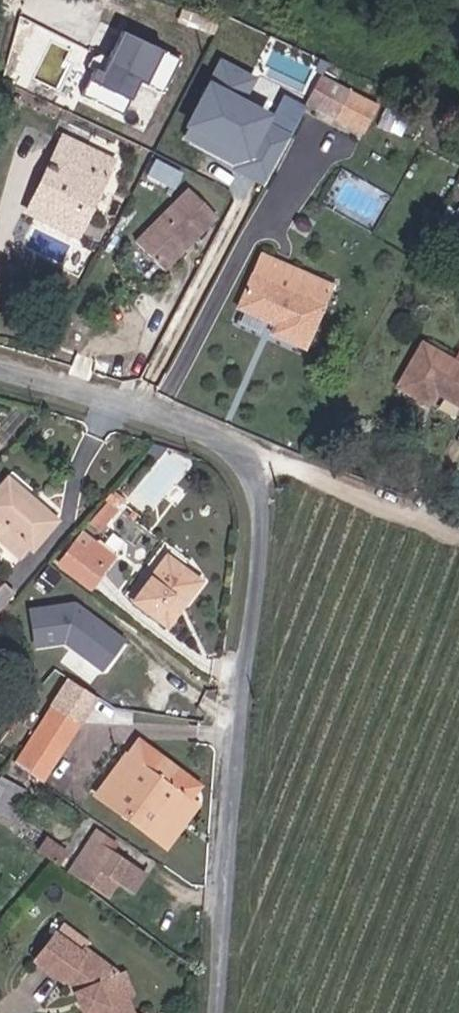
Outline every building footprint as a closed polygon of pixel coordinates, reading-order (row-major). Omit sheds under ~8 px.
[(161,95),(178,61),(120,32),(99,72),(92,69),(79,95),(121,117),(128,103),(124,100),(134,81),(161,95)] [(223,59),(208,88),(242,104),(257,75),(223,59)] [(381,104),(322,74),(308,101),(367,131),(381,104)] [(208,88),(184,137),(249,168),(273,119),(242,104),(208,88)] [(25,216),(75,239),(110,164),(61,141),(45,175),(51,178),(41,201),(34,198),(25,216)] [(149,161),(152,178),(166,176),(164,159),(149,161)] [(34,198),(41,201),(51,178),(45,175),(34,198)] [(136,244),(166,271),(217,215),(185,186),(136,244)] [(322,293),(253,266),(231,324),(267,338),(264,347),(288,355),(322,293)] [(296,359),(322,293),(288,355),(288,356),(296,359)] [(449,363),(417,346),(393,392),(423,406),(432,389),(439,392),(436,398),(458,409),(458,368),(449,363)] [(457,347),(449,363),(458,368),(458,349),(457,347)] [(61,523),(14,478),(0,493),(0,515),(17,531),(32,545),(37,549),(61,523)] [(106,529),(120,515),(115,510),(121,504),(113,495),(94,517),(106,529)] [(99,536),(106,529),(94,517),(87,524),(99,536)] [(25,551),(32,545),(17,531),(11,538),(25,551)] [(106,570),(114,559),(93,545),(85,556),(106,570)] [(93,589),(106,570),(85,556),(73,547),(60,566),(93,589)] [(127,609),(162,634),(203,576),(167,552),(127,609)] [(14,595),(2,584),(0,586),(0,610),(14,595)] [(35,645),(64,641),(104,671),(128,637),(75,601),(30,608),(35,645)] [(67,681),(53,703),(78,719),(79,720),(93,698),(67,681)] [(20,755),(45,771),(78,719),(53,703),(20,755)] [(146,767),(153,757),(137,747),(131,756),(146,767)] [(100,799),(162,841),(193,798),(177,788),(146,767),(131,756),(100,799)] [(177,788),(184,779),(153,757),(146,767),(177,788)] [(177,788),(193,798),(199,789),(184,779),(177,788)] [(8,818),(22,796),(0,782),(0,813),(8,818)] [(122,886),(137,894),(148,873),(115,855),(120,845),(99,833),(86,857),(81,854),(74,865),(80,869),(74,877),(114,899),(122,886)] [(64,867),(71,858),(52,843),(45,854),(64,867)] [(74,952),(76,949),(50,931),(48,934),(74,952)] [(72,955),(74,952),(48,934),(42,942),(69,960),(72,955)] [(115,1004),(106,981),(104,977),(72,955),(69,960),(42,942),(24,969),(51,987),(53,984),(73,997),(79,1012),(119,1012),(115,1004)] [(115,1004),(123,1001),(114,978),(106,981),(115,1004)] [(73,997),(67,999),(73,1012),(79,1012),(73,997)]
